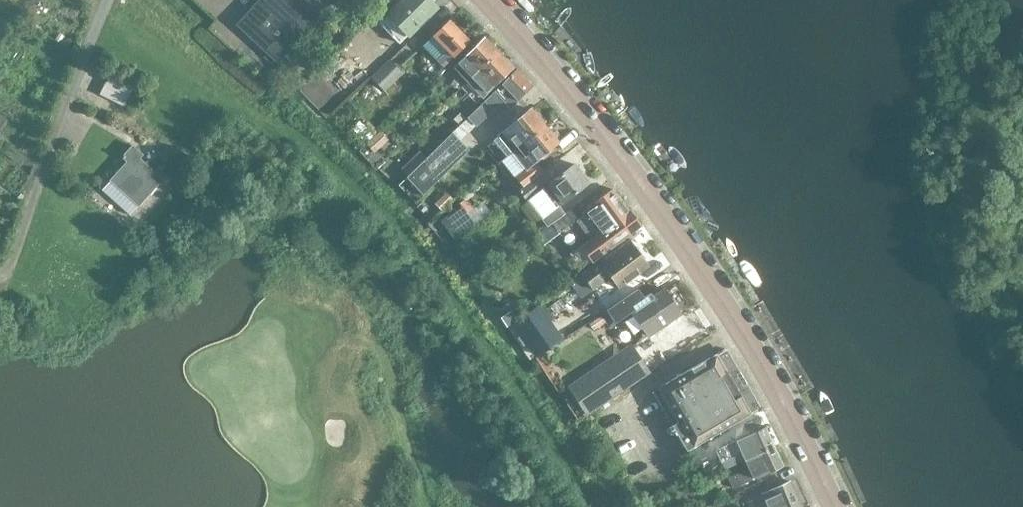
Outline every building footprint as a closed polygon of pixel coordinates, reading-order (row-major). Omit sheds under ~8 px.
[(327,9),(318,0),(260,0),(238,24),(259,44),(253,50),(272,67),(277,62),(278,63),(327,9)] [(380,22),(399,44),(437,7),(431,0),(403,0),(380,22)] [(353,39),(370,22),(358,9),(341,26),(353,39)] [(432,35),(446,49),(436,59),(444,67),(471,41),(450,18),(432,35)] [(485,36),(453,66),(468,82),(500,51),(485,36)] [(500,51),(468,82),(462,86),(476,102),(482,96),(483,97),(515,67),(500,51)] [(385,91),(404,73),(391,58),(371,77),(385,91)] [(518,68),(502,84),(485,101),(494,110),(504,101),(511,108),(519,100),(535,85),(518,68)] [(111,74),(101,94),(125,106),(135,87),(112,75),(111,74)] [(532,108),(499,135),(505,144),(499,149),(506,156),(546,125),(532,108)] [(427,156),(411,173),(407,177),(423,194),(429,200),(443,186),(438,180),(470,150),(461,140),(476,125),(468,117),(453,132),(427,157),(427,156)] [(367,142),(374,135),(360,120),(353,127),(367,142)] [(546,125),(506,156),(506,157),(513,152),(519,160),(526,169),(559,142),(546,125)] [(374,152),(389,139),(381,131),(367,144),(374,152)] [(420,150),(411,141),(397,155),(405,164),(404,166),(411,173),(427,156),(420,150)] [(133,145),(127,152),(123,156),(128,161),(103,189),(130,215),(139,206),(163,179),(140,158),(143,155),(133,145)] [(543,172),(520,190),(528,201),(545,188),(559,206),(589,182),(575,164),(551,182),(543,172)] [(451,202),(462,192),(455,184),(444,195),(451,202)] [(614,187),(591,205),(577,215),(572,208),(565,214),(559,206),(546,215),(552,224),(536,234),(544,244),(559,233),(571,249),(628,207),(614,187)] [(628,207),(571,249),(573,252),(570,255),(571,257),(560,266),(569,279),(581,270),(593,262),(642,226),(628,207)] [(629,239),(582,274),(578,276),(554,294),(565,311),(591,294),(594,291),(594,290),(611,277),(619,288),(649,266),(629,239)] [(665,287),(646,300),(639,289),(615,306),(622,318),(631,312),(647,337),(683,314),(665,287)] [(526,335),(538,327),(529,315),(517,323),(526,335)] [(632,345),(584,376),(569,388),(587,415),(650,373),(632,345)] [(717,353),(658,388),(659,388),(653,391),(672,425),(673,424),(688,450),(752,413),(717,353)] [(736,441),(716,450),(721,462),(742,452),(745,459),(774,446),(765,426),(736,440),(736,441)] [(706,455),(726,445),(720,433),(701,444),(706,455)] [(774,446),(745,459),(749,468),(728,477),(733,488),(754,478),(754,479),(784,465),(774,446)] [(762,493),(767,506),(800,506),(789,482),(762,493)]
